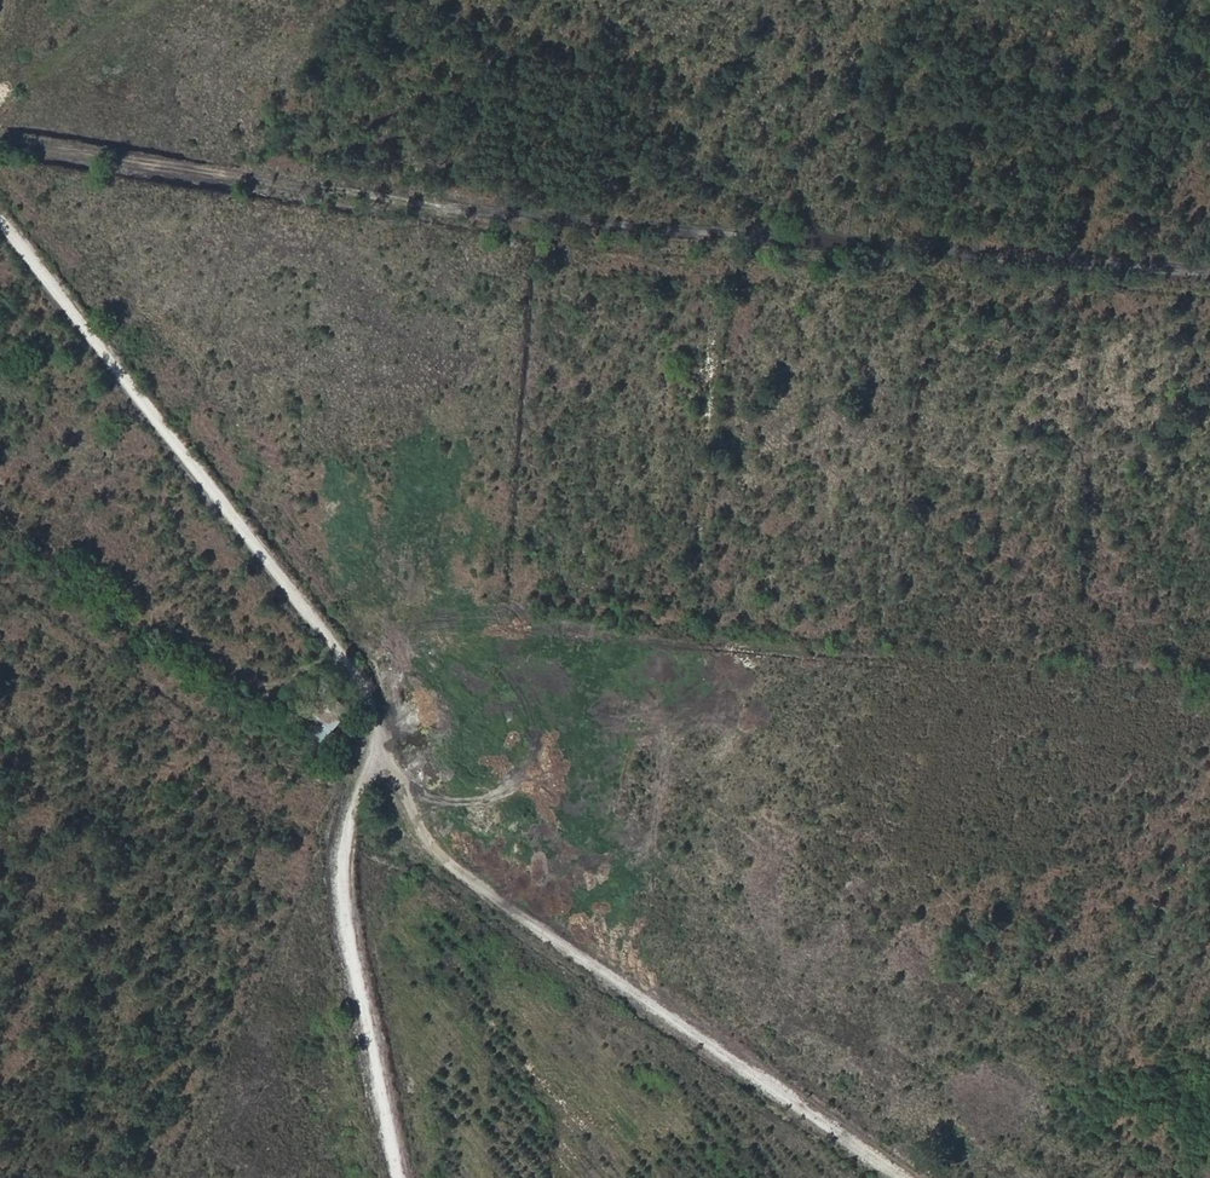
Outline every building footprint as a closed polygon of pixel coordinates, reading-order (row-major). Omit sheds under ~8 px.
[(321,726),(331,736),(347,719),(337,709),(321,726)]
